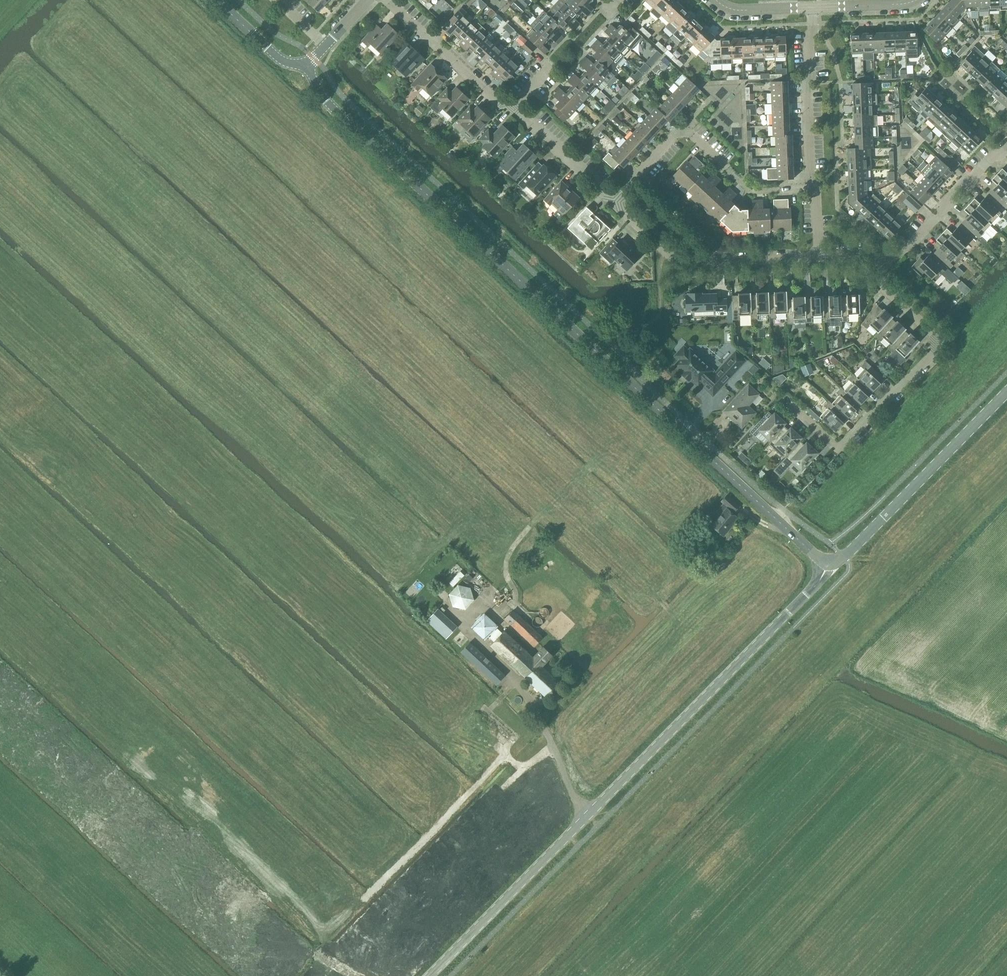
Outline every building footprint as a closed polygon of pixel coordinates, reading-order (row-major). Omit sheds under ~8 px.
[(305,0),(318,12),(325,4),(321,0),(305,0)] [(418,1),(426,8),(428,10),(433,5),(429,1),(430,0),(418,0),(418,1)] [(511,5),(515,9),(520,3),(517,0),(516,0),(511,5)] [(554,6),(558,10),(577,27),(580,24),(574,18),(577,14),(565,3),(562,0),(559,0),(554,6)] [(565,3),(577,14),(581,10),(587,16),(591,13),(577,0),(562,0),(565,3)] [(591,13),(594,9),(588,3),(591,0),(577,0),(591,13)] [(662,0),(647,0),(646,1),(654,8),(662,0)] [(662,16),(676,0),(662,0),(654,8),(650,12),(658,19),(662,16)] [(670,23),(683,8),(679,4),(679,0),(676,0),(662,16),(670,23)] [(944,5),(960,19),(967,11),(962,0),(951,0),(949,3),(947,2),(944,5)] [(967,11),(978,11),(977,0),(962,0),(967,11)] [(978,11),(989,11),(988,0),(977,0),(978,11)] [(989,11),(1000,10),(999,0),(988,0),(989,11)] [(942,10),(938,14),(952,27),(960,19),(944,5),(941,9),(942,10)] [(554,6),(547,13),(551,17),(551,18),(559,25),(563,30),(567,26),(573,31),(577,27),(558,10),(554,6)] [(453,26),(446,32),(450,36),(454,32),(458,36),(470,23),(466,19),(469,15),(461,8),(448,22),(453,26)] [(674,35),(677,31),(678,30),(693,13),(692,12),(688,12),(683,8),(670,23),(666,27),(674,35)] [(491,9),(487,13),(491,17),(495,12),(491,9)] [(543,10),(536,18),(540,21),(558,38),(562,35),(556,29),(559,25),(551,18),(551,17),(547,13),(543,10)] [(677,31),(674,35),(682,42),(686,38),(699,23),(695,19),(695,14),(693,13),(678,30),(677,31)] [(933,18),(930,21),(941,32),(945,35),(952,27),(938,14),(934,19),(933,18)] [(498,15),(494,18),(499,23),(502,19),(498,15)] [(536,18),(529,25),(533,29),(545,40),(549,36),(555,42),(558,38),(540,21),(536,18)] [(927,26),(923,30),(937,44),(945,35),(941,32),(930,21),(926,25),(927,26)] [(470,23),(458,36),(462,40),(458,44),(462,47),(481,27),(478,23),(474,27),(470,23)] [(699,23),(686,38),(694,45),(709,28),(708,27),(704,27),(699,23)] [(376,25),(361,41),(367,46),(370,43),(380,54),(398,35),(387,24),(381,30),(376,25)] [(611,25),(608,28),(626,46),(631,50),(642,37),(638,33),(628,24),(624,28),(621,26),(617,30),(611,25)] [(481,27),(462,47),(466,51),(470,46),(474,50),(486,38),(481,34),(485,30),(481,27)] [(608,29),(604,32),(610,38),(607,42),(619,53),(624,57),(631,50),(626,46),(608,28),(608,29)] [(709,28),(694,45),(702,52),(703,51),(711,58),(717,41),(715,39),(715,38),(711,34),(711,29),(709,28)] [(533,29),(526,36),(537,46),(544,54),(548,50),(542,44),(545,40),(533,29)] [(900,32),(894,32),(895,52),(906,52),(906,48),(905,31),(900,31),(900,32)] [(909,31),(905,31),(906,48),(906,52),(906,58),(917,58),(917,51),(916,32),(909,32),(909,31)] [(866,32),(861,33),(862,48),(862,54),(863,60),(874,59),(874,53),(873,33),(866,34),(866,32)] [(878,33),(873,33),(874,53),(884,53),(883,32),(878,32),(878,33)] [(888,32),(883,32),(884,53),(895,52),(894,32),(888,33),(888,32)] [(851,41),(850,42),(850,47),(851,47),(851,54),(862,54),(862,48),(861,33),(857,33),(857,34),(850,34),(851,41)] [(486,38),(474,50),(478,54),(474,59),(478,62),(497,41),(494,38),(489,34),(486,38)] [(764,38),(765,58),(776,58),(775,34),(773,34),(770,38),(764,38)] [(775,34),(776,58),(787,57),(786,37),(780,37),(777,34),(775,34)] [(520,35),(515,40),(522,46),(527,41),(520,35)] [(754,64),(753,35),(751,35),(748,39),(743,39),(743,59),(744,64),(754,64)] [(765,63),(765,58),(764,38),(758,38),(755,35),(753,35),(754,64),(765,63)] [(717,41),(711,58),(709,64),(733,63),(733,59),(732,36),(730,36),(727,39),(721,40),(721,41),(717,41)] [(732,36),(733,59),(743,59),(743,39),(737,39),(733,36),(732,36)] [(597,40),(594,43),(612,60),(616,64),(617,65),(624,57),(619,53),(607,42),(604,45),(597,40)] [(497,41),(478,62),(482,65),(486,61),(490,65),(501,52),(505,48),(501,44),(497,41)] [(522,46),(530,54),(534,49),(535,49),(527,41),(522,46)] [(408,43),(390,62),(404,76),(414,66),(416,68),(424,59),(408,43)] [(594,43),(590,47),(597,53),(593,57),(597,61),(598,61),(610,72),(617,65),(616,64),(612,60),(594,43)] [(971,50),(959,63),(964,67),(963,68),(967,72),(979,58),(984,54),(974,44),(970,49),(971,50)] [(501,52),(490,65),(494,69),(490,73),(494,77),(513,56),(510,52),(506,56),(501,52)] [(979,58),(967,72),(970,75),(971,74),(976,78),(988,66),(992,61),(984,54),(979,58)] [(949,55),(945,60),(950,65),(954,60),(949,55)] [(513,56),(494,77),(498,80),(502,76),(506,80),(507,79),(511,75),(518,67),(513,63),(517,59),(513,56)] [(664,57),(661,60),(664,63),(667,66),(670,62),(664,57)] [(682,57),(679,60),(676,64),(681,68),(687,62),(682,57)] [(588,59),(585,62),(603,80),(606,83),(613,75),(610,72),(598,61),(597,61),(594,64),(588,59)] [(988,66),(976,78),(980,82),(979,83),(982,87),(995,73),(999,69),(1000,69),(992,61),(988,66)] [(585,62),(581,66),(587,72),(584,76),(596,87),(603,80),(585,62)] [(638,67),(636,68),(643,75),(650,67),(645,63),(640,68),(638,67)] [(664,63),(660,68),(664,71),(668,67),(667,66),(664,63)] [(425,70),(411,85),(417,90),(421,87),(425,91),(431,96),(446,79),(431,64),(425,70)] [(982,87),(986,90),(987,89),(991,93),(1003,81),(1006,77),(1006,76),(999,69),(995,73),(982,87)] [(632,73),(630,76),(636,82),(638,80),(639,79),(634,75),(632,73)] [(574,74),(571,77),(589,95),(596,87),(584,76),(580,79),(574,74)] [(511,75),(507,79),(511,83),(515,79),(511,75)] [(571,77),(567,81),(573,87),(570,91),(582,102),(589,95),(571,77)] [(991,93),(996,97),(995,98),(998,102),(1006,93),(1006,77),(1003,81),(991,93)] [(700,90),(688,78),(680,86),(692,98),(700,90)] [(787,81),(770,82),(771,93),(787,92),(787,81)] [(853,90),(851,90),(851,95),(869,94),(872,94),(872,83),(852,84),(853,90)] [(624,85),(617,92),(622,97),(629,90),(624,85)] [(673,94),(685,106),(692,98),(680,86),(673,94)] [(447,88),(429,107),(437,114),(443,108),(452,116),(468,99),(456,88),(452,92),(447,88)] [(918,91),(908,102),(919,112),(922,108),(935,94),(931,91),(931,92),(926,88),(921,93),(918,91)] [(560,89),(557,92),(575,110),(582,102),(570,91),(566,94),(560,89)] [(557,92),(553,96),(560,102),(555,106),(558,108),(554,113),(563,122),(567,117),(568,118),(575,110),(557,92)] [(787,92),(771,93),(771,103),(788,103),(787,92)] [(998,102),(1002,105),(1003,104),(1006,108),(1006,93),(998,102)] [(666,102),(677,114),(685,106),(673,94),(666,102)] [(869,94),(851,95),(852,100),(853,100),(853,105),(870,105),(872,105),(876,105),(876,94),(872,94),(869,94)] [(922,108),(919,112),(927,120),(930,116),(942,103),(937,99),(938,98),(935,94),(922,108)] [(614,96),(610,100),(615,104),(619,100),(614,96)] [(656,107),(657,108),(657,109),(668,120),(670,122),(677,114),(666,102),(662,107),(659,104),(656,107)] [(788,103),(771,103),(772,114),(788,113),(788,103)] [(930,116),(927,120),(935,127),(938,123),(951,109),(947,106),(946,107),(942,103),(930,116)] [(853,111),(852,111),(852,116),(871,116),(870,112),(870,105),(853,105),(853,111)] [(457,119),(452,125),(460,133),(465,127),(474,136),(489,119),(478,108),(475,111),(470,106),(457,119)] [(422,108),(416,114),(419,116),(425,110),(422,108)] [(661,128),(668,120),(657,109),(649,117),(661,128)] [(938,123),(935,127),(943,134),(946,130),(958,117),(954,113),(955,112),(951,109),(938,123)] [(788,113),(772,114),(772,125),(789,124),(788,113)] [(871,116),(852,116),(852,121),(854,121),(854,127),(877,126),(877,115),(871,116)] [(615,116),(612,119),(621,127),(623,124),(615,116)] [(642,125),(654,136),(661,128),(649,117),(642,125)] [(946,130),(943,134),(950,142),(954,138),(967,124),(963,120),(962,121),(958,117),(946,130)] [(789,124),(772,125),(773,137),(775,137),(789,136),(789,135),(789,124)] [(954,138),(950,142),(958,149),(960,146),(962,145),(974,132),(969,128),(970,127),(967,124),(954,138)] [(635,132),(646,144),(654,136),(642,125),(635,132)] [(488,129),(478,140),(484,145),(483,146),(495,157),(514,137),(502,126),(494,134),(488,129)] [(854,133),(853,133),(853,138),(871,137),(871,138),(878,137),(877,126),(854,127),(854,133)] [(962,145),(960,146),(969,154),(974,149),(975,149),(978,145),(977,145),(982,140),(977,135),(978,134),(974,131),(974,132),(962,145)] [(627,140),(639,152),(646,144),(635,132),(627,140)] [(789,136),(775,137),(775,146),(792,146),(791,135),(789,135),(789,136)] [(871,137),(853,138),(853,143),(854,143),(855,148),(855,149),(864,148),(864,149),(869,149),(872,148),(871,138),(871,137)] [(594,138),(588,145),(592,148),(598,142),(594,138)] [(620,148),(632,160),(639,152),(627,140),(620,148)] [(512,149),(495,167),(500,171),(503,168),(515,179),(535,157),(523,146),(517,153),(512,149)] [(792,146),(775,146),(776,157),(792,157),(792,146)] [(632,160),(620,148),(613,156),(609,153),(603,159),(615,170),(620,164),(624,168),(632,160)] [(847,155),(846,155),(846,160),(864,159),(869,159),(869,149),(864,149),(864,148),(855,149),(855,148),(847,148),(847,155)] [(935,155),(927,164),(946,180),(949,177),(948,176),(952,171),(939,159),(935,155)] [(695,156),(694,157),(689,163),(687,161),(673,177),(693,196),(691,198),(698,205),(700,202),(709,211),(707,213),(714,219),(716,217),(732,232),(754,231),(754,234),(764,234),(764,231),(792,230),(791,208),(789,209),(789,200),(774,200),(774,209),(764,210),(763,201),(753,201),(753,210),(740,210),(731,202),(737,195),(729,188),(723,195),(715,187),(721,181),(714,173),(707,180),(700,173),(706,166),(695,156)] [(951,156),(947,161),(955,169),(959,165),(960,164),(951,156)] [(792,157),(776,157),(776,168),(793,168),(792,157)] [(864,159),(846,160),(846,165),(848,165),(848,171),(865,170),(870,170),(869,159),(864,159)] [(538,162),(518,184),(524,190),(528,185),(538,195),(555,176),(544,165),(543,166),(538,162)] [(927,164),(920,172),(924,176),(938,188),(941,184),(942,184),(946,180),(927,164)] [(776,168),(766,168),(767,180),(779,179),(793,179),(793,168),(776,168)] [(997,174),(1006,184),(1006,173),(1002,168),(997,174)] [(848,176),(847,176),(847,182),(865,181),(865,170),(848,171),(848,176)] [(989,193),(1003,205),(1006,208),(1006,207),(1006,184),(997,174),(991,180),(996,185),(989,193)] [(924,176),(917,184),(931,197),(935,193),(934,192),(938,188),(924,176)] [(561,181),(543,200),(550,205),(551,204),(557,210),(556,212),(555,214),(559,218),(561,217),(563,215),(579,198),(561,181)] [(865,181),(847,182),(847,186),(849,186),(849,193),(866,192),(865,181)] [(917,184),(910,192),(923,204),(927,200),(928,201),(931,197),(917,184)] [(849,199),(848,199),(848,204),(852,208),(853,207),(857,211),(869,198),(866,192),(849,193),(849,199)] [(869,198),(857,211),(861,214),(861,215),(864,219),(877,205),(878,203),(880,201),(872,194),(869,198)] [(909,196),(903,202),(906,205),(912,199),(909,196)] [(974,198),(969,204),(988,221),(991,224),(999,216),(1003,211),(987,196),(979,203),(974,198)] [(912,199),(906,205),(915,213),(915,212),(916,211),(921,206),(912,199)] [(877,205),(864,219),(868,222),(868,221),(873,225),(886,211),(878,203),(877,205)] [(969,215),(962,223),(978,238),(991,224),(988,221),(969,204),(963,210),(969,215)] [(586,207),(567,228),(591,250),(610,229),(586,207)] [(886,211),(873,225),(877,229),(876,230),(880,233),(894,218),(886,211)] [(894,218),(880,233),(883,237),(884,236),(889,240),(894,235),(895,236),(898,232),(897,231),(902,225),(894,218)] [(717,225),(713,229),(720,236),(725,232),(717,225)] [(946,228),(941,234),(960,251),(972,238),(959,226),(952,233),(946,228)] [(941,245),(934,252),(950,268),(955,263),(963,254),(960,251),(941,234),(936,240),(941,245)] [(613,238),(599,253),(611,264),(615,260),(627,270),(640,256),(628,245),(626,247),(620,241),(618,243),(613,238)] [(920,257),(911,267),(921,277),(925,273),(935,283),(942,274),(953,283),(956,280),(957,281),(959,278),(948,268),(931,253),(923,261),(920,257)] [(769,321),(769,319),(769,294),(769,292),(756,293),(756,295),(751,295),(751,315),(751,320),(758,319),(758,321),(769,321)] [(769,294),(769,319),(776,319),(776,314),(787,314),(787,300),(787,292),(774,292),(774,294),(769,294)] [(751,295),(751,293),(738,294),(739,296),(732,296),(733,320),(740,320),(740,316),(751,315),(751,295)] [(716,315),(727,315),(726,300),(716,300),(716,295),(702,295),(701,294),(688,294),(688,296),(686,296),(687,312),(716,311),(716,315)] [(824,318),(824,323),(831,322),(831,318),(842,318),(841,297),(842,297),(842,295),(829,296),(829,298),(824,298),(823,298),(824,318)] [(842,318),(842,322),(849,322),(849,317),(861,317),(860,295),(847,295),(847,297),(842,297),(841,297),(842,318)] [(806,319),(805,319),(806,324),(813,323),(813,319),(824,318),(823,298),(824,298),(824,296),(811,297),(811,299),(806,299),(805,299),(806,319)] [(787,314),(788,324),(795,324),(795,320),(805,319),(806,319),(805,299),(806,299),(805,297),(793,298),(793,299),(787,300),(787,314)] [(892,318),(893,319),(894,317),(885,309),(883,310),(879,306),(862,324),(867,329),(870,326),(878,333),(892,318)] [(878,333),(875,336),(880,341),(883,338),(891,345),(892,345),(906,331),(907,329),(898,321),(897,322),(893,319),(892,318),(878,333)] [(892,345),(891,345),(888,348),(894,353),(897,350),(905,358),(920,342),(911,333),(910,335),(906,331),(892,345)] [(714,392),(744,360),(735,352),(721,368),(714,376),(710,372),(712,370),(690,349),(686,353),(681,349),(676,355),(680,360),(676,364),(684,371),(682,373),(689,379),(690,377),(698,385),(702,380),(714,392)] [(833,356),(829,361),(835,366),(839,361),(833,356)] [(880,357),(875,363),(878,366),(883,360),(880,357)] [(763,358),(759,363),(766,369),(770,365),(763,358)] [(871,391),(872,393),(881,384),(880,382),(884,378),(866,361),(861,366),(864,369),(857,377),(857,378),(871,391)] [(800,367),(804,377),(814,373),(810,363),(800,367)] [(748,370),(752,375),(758,369),(753,364),(748,370)] [(772,376),(783,371),(783,366),(772,366),(772,376)] [(782,374),(772,378),(779,385),(786,378),(782,374)] [(857,378),(857,377),(853,374),(849,380),(852,383),(844,390),(844,391),(859,404),(859,405),(860,406),(869,397),(867,395),(871,391),(857,378)] [(733,419),(742,428),(755,413),(748,406),(758,394),(748,385),(724,411),(729,416),(730,415),(733,417),(732,418),(732,419),(733,419)] [(844,391),(844,390),(841,387),(836,393),(839,396),(832,404),(846,418),(848,419),(856,410),(855,409),(859,405),(859,404),(844,391)] [(832,404),(829,401),(824,406),(827,409),(819,417),(835,432),(844,423),(842,422),(846,418),(832,404)] [(808,412),(818,421),(820,418),(810,409),(808,412)] [(764,445),(769,439),(784,423),(777,417),(776,418),(768,412),(752,429),(758,434),(756,437),(764,445)] [(783,457),(800,438),(793,432),(792,433),(784,426),(768,444),(783,457)] [(816,453),(816,452),(809,446),(808,448),(800,441),(773,470),(780,477),(789,468),(788,467),(793,461),(801,469),(816,453)] [(741,452),(737,457),(747,465),(751,461),(741,452)] [(762,471),(758,476),(763,480),(767,476),(762,471)] [(721,515),(712,525),(724,535),(730,528),(729,527),(737,517),(732,513),(733,511),(734,512),(739,506),(727,495),(722,501),(724,503),(716,511),(721,515)] [(460,571),(449,582),(453,587),(464,575),(460,571)] [(458,585),(449,594),(453,606),(465,609),(474,600),(470,588),(458,585)] [(458,628),(439,609),(427,621),(447,640),(458,628)] [(534,646),(543,637),(514,610),(505,618),(534,646)] [(484,614),(470,628),(484,641),(498,627),(484,614)] [(544,694),(557,680),(542,666),(553,655),(543,646),(533,657),(504,630),(491,645),(544,694)] [(496,684),(505,675),(470,642),(461,651),(496,684)]
